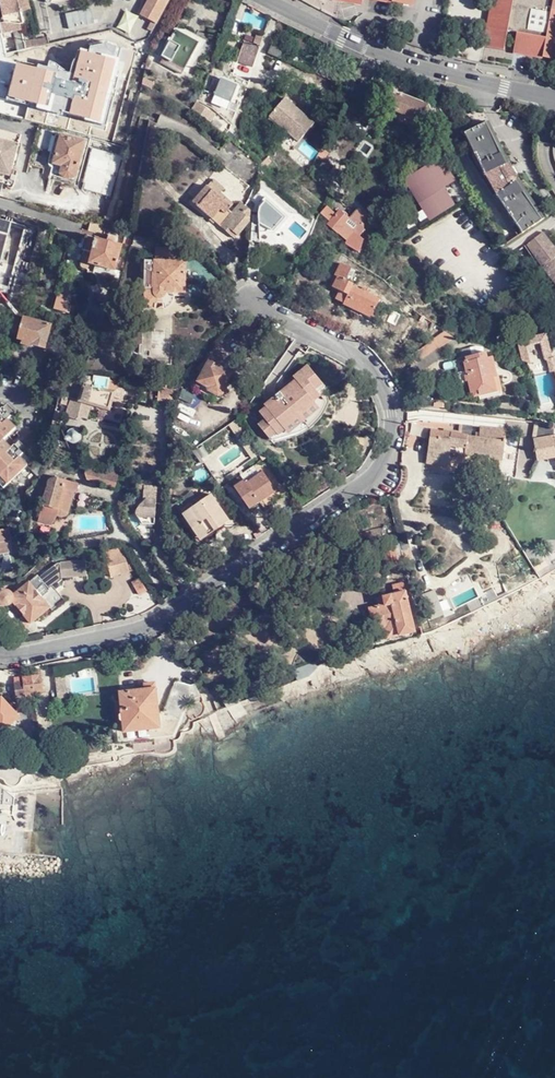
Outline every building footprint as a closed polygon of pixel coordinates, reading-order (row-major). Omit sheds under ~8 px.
[(0,0),(0,7),(2,14),(5,33),(9,33),(11,33),(20,31),(19,28),(17,17),(30,14),(27,0),(0,0)] [(48,0),(40,0),(44,27),(53,25),(48,0)] [(169,0),(146,0),(139,14),(156,23),(169,0)] [(484,56),(504,60),(507,40),(515,42),(512,62),(554,69),(554,18),(551,18),(553,8),(554,8),(554,0),(494,0),(484,56)] [(32,25),(30,14),(17,17),(19,28),(32,25)] [(105,30),(104,24),(76,30),(77,36),(105,30)] [(185,68),(199,41),(177,29),(162,56),(185,68)] [(11,33),(14,46),(22,44),(20,31),(11,33)] [(30,49),(34,48),(48,45),(47,38),(22,44),(24,50),(30,49)] [(284,45),(273,39),(268,50),(280,55),(284,45)] [(253,67),(259,48),(243,42),(237,62),(252,67),(253,67)] [(87,54),(82,73),(104,79),(110,58),(102,56),(94,54),(87,53),(87,54)] [(247,83),(252,67),(237,62),(232,77),(247,83)] [(429,122),(433,113),(431,111),(428,105),(401,93),(399,96),(393,93),(392,96),(388,103),(388,105),(396,109),(395,110),(428,124),(429,122)] [(287,95),(271,114),(301,139),(316,121),(287,95)] [(205,116),(207,112),(195,105),(193,109),(205,116)] [(485,175),(506,165),(485,123),(471,130),(465,133),(467,136),(485,175)] [(464,138),(467,136),(465,133),(471,130),(469,127),(461,132),(464,138)] [(0,129),(0,182),(7,184),(19,142),(5,138),(5,135),(5,134),(5,133),(5,132),(4,132),(4,131),(3,130),(2,130),(0,129)] [(19,142),(21,134),(2,130),(3,130),(4,131),(4,132),(5,132),(5,133),(5,134),(5,135),(5,138),(19,142)] [(74,178),(84,142),(61,136),(52,166),(60,169),(59,174),(64,177),(68,178),(74,178)] [(428,221),(456,205),(445,187),(456,181),(442,158),(404,180),(428,221)] [(113,173),(116,163),(106,161),(104,171),(113,173)] [(498,194),(516,182),(506,165),(485,175),(498,194)] [(498,194),(523,233),(542,221),(516,182),(498,194)] [(236,236),(250,222),(251,211),(246,207),(242,203),(232,213),(228,210),(231,206),(207,184),(191,203),(206,216),(210,218),(227,234),(230,230),(236,236)] [(258,215),(252,215),(251,239),(259,239),(260,233),(275,233),(275,227),(279,228),(288,218),(271,202),(269,204),(266,202),(259,208),(258,215)] [(362,219),(367,213),(357,206),(348,216),(339,210),(336,215),(326,207),(319,217),(328,223),(326,227),(337,235),(336,236),(346,243),(353,233),(359,237),(362,233),(366,228),(362,219)] [(103,236),(106,228),(91,223),(88,232),(103,236)] [(544,234),(538,238),(535,232),(526,238),(544,268),(543,268),(554,288),(554,251),(544,234)] [(367,237),(362,233),(359,237),(353,233),(346,243),(345,245),(357,254),(367,237)] [(90,264),(96,239),(87,236),(81,262),(80,265),(81,268),(83,269),(85,271),(87,271),(86,275),(90,276),(94,265),(90,264)] [(121,246),(96,239),(90,264),(94,265),(114,271),(121,246)] [(156,260),(186,262),(187,248),(156,246),(156,260)] [(184,292),(186,262),(156,260),(156,263),(147,263),(146,274),(146,289),(152,289),(154,293),(156,296),(160,298),(163,297),(165,297),(167,304),(171,300),(174,296),(175,292),(184,292)] [(341,264),(336,275),(340,278),(335,289),(339,291),(336,299),(345,303),(344,304),(372,316),(373,315),(380,319),(387,301),(353,286),(353,285),(353,283),(351,282),(355,271),(341,264)] [(340,278),(336,275),(330,286),(335,289),(340,278)] [(152,289),(146,289),(147,292),(149,298),(152,303),(157,305),(162,306),(167,304),(165,297),(163,297),(160,298),(156,296),(154,293),(152,289)] [(56,295),(54,310),(68,312),(70,297),(56,295)] [(133,338),(142,338),(143,316),(133,321),(133,338)] [(45,349),(51,324),(23,317),(17,340),(27,342),(26,344),(45,349)] [(422,359),(438,349),(455,338),(453,336),(443,331),(437,335),(415,349),(422,359)] [(554,374),(554,372),(552,360),(549,361),(543,337),(515,344),(519,359),(546,363),(548,370),(553,375),(554,374)] [(141,347),(142,338),(133,338),(132,346),(141,347)] [(292,349),(288,347),(278,362),(283,365),(296,374),(300,375),(302,375),(304,373),(305,370),(303,367),(300,365),(304,358),(292,349)] [(497,377),(492,358),(487,359),(486,353),(456,360),(457,364),(455,365),(459,382),(460,384),(462,384),(466,383),(469,395),(474,394),(474,398),(479,398),(480,400),(502,395),(498,377),(497,377)] [(206,369),(199,382),(208,388),(208,390),(217,396),(222,395),(227,386),(226,384),(231,375),(219,367),(221,363),(208,355),(201,365),(206,369)] [(283,365),(278,362),(273,369),(278,372),(280,371),(283,365)] [(107,385),(108,379),(87,376),(84,386),(87,386),(80,406),(71,402),(66,417),(76,420),(78,416),(87,419),(92,406),(101,408),(105,397),(108,398),(112,387),(107,385)] [(80,382),(76,376),(67,381),(70,386),(80,382)] [(43,393),(45,385),(28,381),(27,389),(43,393)] [(208,388),(199,382),(195,386),(195,390),(203,395),(206,394),(208,390),(208,388)] [(290,395),(277,385),(255,414),(265,422),(266,421),(276,428),(282,421),(284,421),(287,421),(291,419),(294,414),(296,411),(296,407),(287,399),(290,395)] [(172,402),(173,388),(159,386),(158,400),(172,402)] [(65,406),(68,393),(64,391),(60,405),(65,406)] [(8,419),(16,413),(9,404),(1,410),(0,411),(0,419),(4,423),(8,419)] [(7,485),(27,467),(20,459),(14,464),(6,454),(12,450),(4,440),(16,429),(8,419),(4,423),(0,419),(0,477),(7,485)] [(479,438),(505,442),(505,439),(508,426),(481,421),(480,433),(479,438)] [(58,430),(52,428),(50,436),(56,438),(58,430)] [(77,444),(81,442),(82,441),(83,439),(83,434),(82,431),(79,429),(76,428),(72,429),(69,430),(68,432),(67,435),(68,438),(69,441),(71,443),(75,444),(77,444)] [(502,460),(505,442),(479,438),(475,437),(430,431),(428,439),(421,438),(419,446),(426,448),(450,452),(502,460)] [(533,439),(537,460),(554,457),(554,443),(553,435),(533,439)] [(505,442),(502,460),(501,467),(516,469),(520,442),(505,439),(505,442)] [(20,459),(24,455),(27,453),(19,444),(12,450),(6,454),(14,464),(20,459)] [(450,452),(426,448),(423,463),(447,466),(450,452)] [(20,459),(27,467),(31,464),(24,455),(20,459)] [(114,487),(118,473),(108,470),(107,473),(88,467),(85,475),(87,480),(114,487)] [(275,492),(263,474),(247,484),(244,480),(233,487),(249,510),(275,492)] [(76,495),(79,484),(60,479),(52,478),(49,478),(47,481),(47,484),(47,487),(43,505),(55,508),(56,512),(58,514),(61,516),(63,516),(67,515),(69,512),(74,494),(76,495)] [(181,513),(192,529),(196,526),(204,539),(223,525),(219,518),(222,517),(208,495),(181,513)] [(196,526),(192,529),(200,542),(204,539),(196,526)] [(0,531),(0,556),(8,554),(6,543),(11,542),(8,529),(0,531)] [(404,562),(400,545),(383,549),(387,566),(404,562)] [(104,553),(110,578),(129,573),(123,548),(104,553)] [(57,564),(60,578),(79,577),(79,562),(57,564)] [(79,562),(79,577),(87,576),(86,562),(79,562)] [(38,575),(14,595),(15,597),(15,600),(14,601),(13,603),(30,624),(49,608),(52,610),(64,600),(55,590),(52,587),(57,583),(61,581),(60,578),(57,564),(40,577),(38,575)] [(369,608),(374,629),(389,626),(390,630),(385,631),(386,640),(415,633),(404,584),(392,587),(394,595),(376,599),(378,606),(369,608)] [(14,595),(10,592),(7,591),(2,592),(0,594),(0,602),(1,603),(6,606),(10,606),(13,603),(14,601),(15,600),(15,597),(14,595)] [(442,618),(439,609),(434,610),(436,620),(442,618)] [(389,626),(374,629),(378,642),(386,640),(385,631),(390,630),(389,626)] [(309,676),(318,668),(315,662),(293,670),(297,681),(309,676)] [(40,669),(30,671),(31,676),(34,695),(43,694),(41,675),(40,675),(40,669)] [(25,696),(34,695),(31,676),(22,677),(23,681),(13,683),(15,699),(21,708),(25,706),(25,696)] [(57,692),(65,691),(63,678),(55,679),(57,692)] [(160,728),(155,689),(118,693),(123,732),(160,728)] [(199,697),(197,689),(190,691),(187,696),(171,689),(162,712),(181,720),(188,700),(199,697)] [(66,701),(65,691),(57,692),(58,702),(66,701)] [(1,698),(0,699),(0,728),(4,732),(19,717),(1,698)] [(1,802),(1,806),(12,807),(13,800),(0,789),(0,802),(1,802)]
